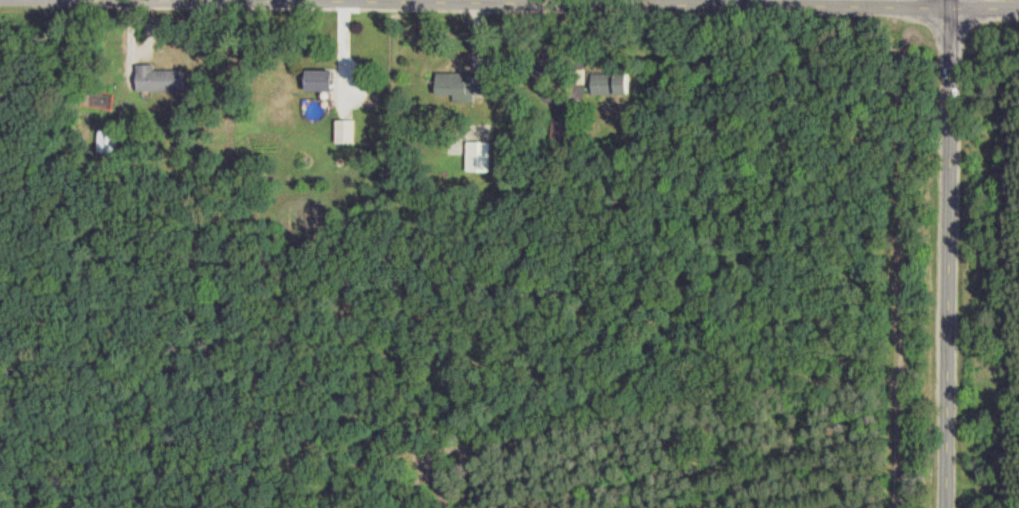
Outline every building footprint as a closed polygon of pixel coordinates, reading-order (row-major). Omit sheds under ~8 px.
[(154,69),(154,64),(136,64),(136,92),(183,92),(183,69),(154,69)] [(305,91),(332,91),(332,70),(305,70),(305,91)] [(485,74),(436,74),(436,97),(484,97),(485,74)] [(628,74),(591,74),(591,95),(628,95),(628,74)] [(116,153),(116,130),(98,130),(98,153),(116,153)] [(490,143),(467,143),(466,173),(489,173),(490,143)]
